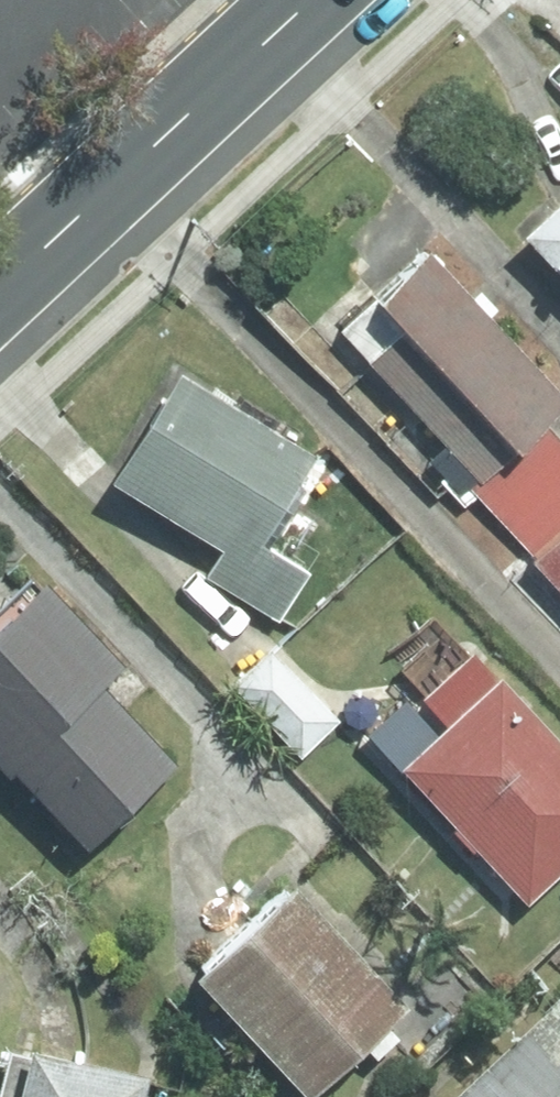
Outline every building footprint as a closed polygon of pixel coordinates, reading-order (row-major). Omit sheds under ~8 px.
[(523,226),(559,266),(559,193),(523,226)] [(429,247),(342,328),(481,477),(543,420),(559,404),(559,388),(429,247)] [(314,454),(180,370),(114,475),(226,546),(209,573),(277,615),(305,570),(259,540),(314,454)] [(559,530),(559,439),(543,420),(481,477),(471,487),(534,554),(559,530)] [(534,554),(559,583),(559,530),(534,554)] [(87,841),(173,762),(98,681),(119,661),(37,573),(0,607),(0,747),(87,841)] [(527,897),(559,867),(559,739),(471,643),(418,690),(447,722),(403,762),(527,897)] [(268,648),(233,681),(300,752),(335,718),(268,648)] [(199,974),(307,1092),(403,1003),(295,889),(199,974)] [(463,1096),(559,1096),(559,1007),(463,1096)] [(12,1042),(0,1089),(0,1096),(139,1096),(144,1075),(12,1042)]
